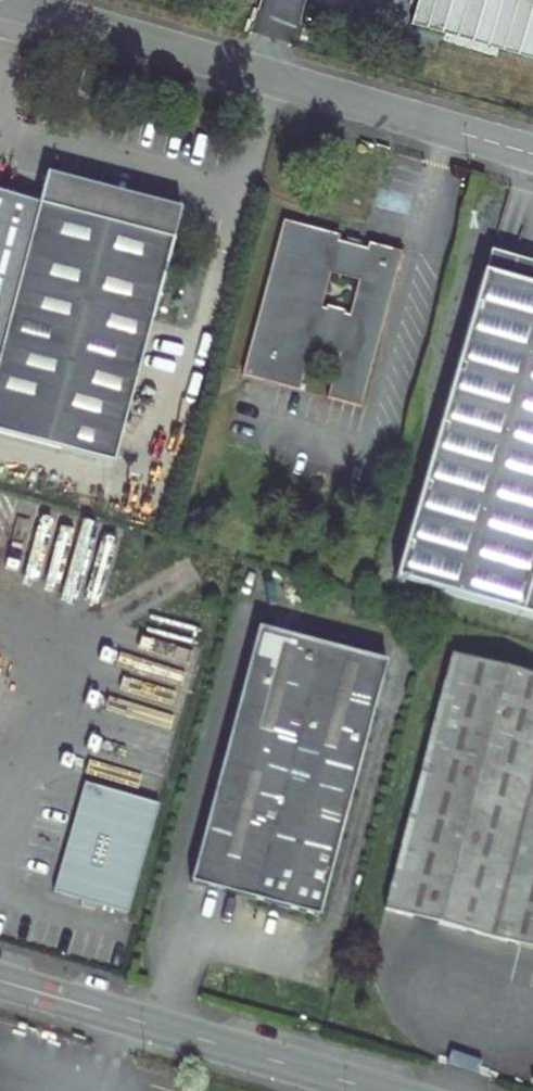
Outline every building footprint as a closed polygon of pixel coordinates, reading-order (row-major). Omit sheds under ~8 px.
[(0,195),(0,435),(113,465),(173,241),(160,238),(168,211),(47,179),(40,206),(0,195)] [(181,214),(168,211),(160,238),(173,241),(181,214)] [(362,243),(348,240),(347,244),(340,243),(341,238),(283,223),(243,376),(300,391),(311,350),(334,356),(331,367),(336,368),(328,399),(361,408),(402,254),(369,245),(368,250),(361,249),(362,243)] [(532,619),(532,287),(485,273),(396,579),(532,619)] [(386,662),(258,628),(191,884),(319,918),(386,662)] [(450,654),(383,911),(532,950),(532,676),(450,654)] [(84,789),(54,894),(128,915),(159,811),(84,789)]
